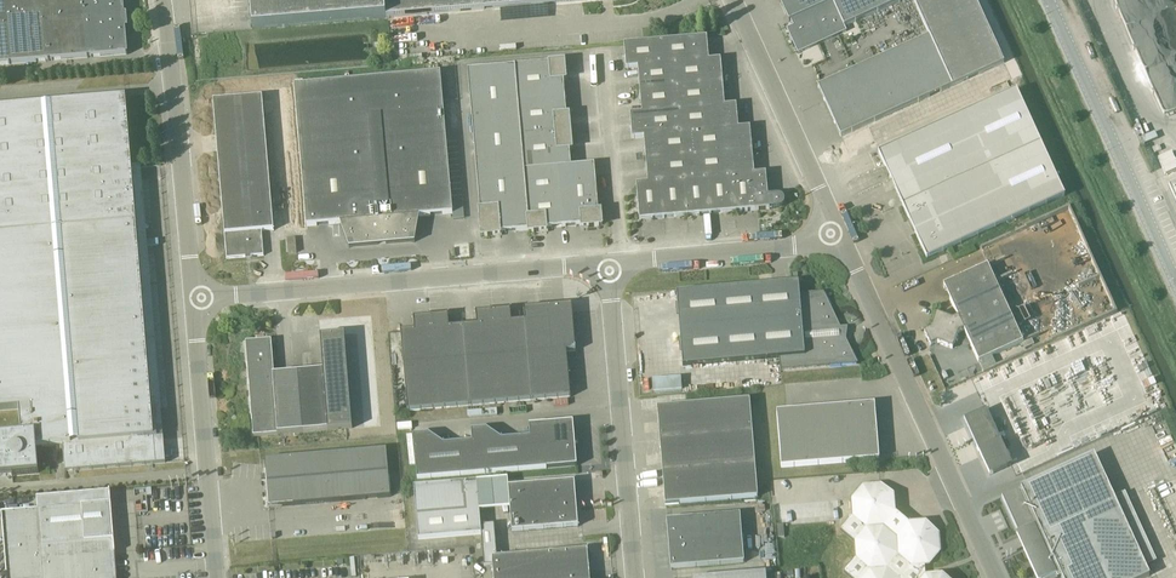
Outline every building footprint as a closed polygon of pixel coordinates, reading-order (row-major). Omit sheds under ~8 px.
[(10,64),(4,0),(0,0),(0,65),(10,64)] [(10,64),(49,61),(44,0),(4,0),(10,64)] [(49,61),(88,58),(83,0),(44,0),(49,61)] [(123,0),(83,0),(88,58),(128,54),(125,28),(128,28),(127,14),(124,14),(123,0)] [(386,18),(592,0),(250,0),(252,29),(386,18)] [(791,27),(787,29),(798,54),(847,32),(844,27),(903,0),(779,0),(791,27)] [(841,137),(952,87),(1003,63),(975,0),(913,0),(929,36),(818,87),(841,137)] [(778,196),(773,196),(768,196),(766,173),(754,174),(750,128),(738,129),(736,105),(725,106),(721,60),(709,61),(707,37),(624,45),(626,69),(638,68),(642,114),(630,115),(632,139),(644,138),(648,183),(636,184),(639,221),(775,209),(779,208),(782,207),(784,205),(784,202),(783,199),(781,196),(778,196)] [(602,226),(601,211),(598,211),(594,164),(571,167),(570,150),(572,150),(569,115),(566,115),(563,80),(566,80),(564,62),(467,70),(480,210),(479,210),(481,237),(500,235),(500,233),(528,230),(529,232),(547,231),(546,229),(581,226),(582,228),(602,226)] [(294,86),(262,89),(263,97),(273,216),(305,212),(307,227),(340,224),(349,248),(353,247),(414,241),(419,216),(452,214),(440,73),(367,79),(294,86)] [(1065,196),(1016,90),(879,153),(927,259),(1065,196)] [(274,231),(263,97),(213,101),(227,259),(264,256),(262,232),(274,231)] [(65,472),(165,463),(155,341),(146,342),(136,224),(126,98),(0,108),(0,410),(19,409),(21,435),(0,436),(0,466),(12,476),(39,474),(37,448),(63,446),(65,472)] [(297,253),(295,239),(287,239),(289,254),(297,253)] [(931,330),(925,333),(931,346),(937,343),(952,349),(958,333),(964,331),(979,363),(1023,343),(988,266),(943,286),(958,318),(952,320),(937,314),(931,330)] [(842,330),(824,293),(800,295),(799,283),(792,283),(783,284),(773,285),(677,293),(683,367),(779,358),(781,371),(857,364),(847,341),(848,332),(849,330),(842,330)] [(576,352),(572,305),(524,309),(525,321),(512,322),(510,310),(476,313),(477,325),(449,328),(448,316),(413,319),(414,331),(400,332),(407,412),(571,397),(567,352),(576,352)] [(271,341),(246,343),(253,437),(303,433),(365,427),(356,338),(321,340),(323,372),(299,373),(274,375),(271,341)] [(684,377),(655,378),(655,391),(685,390),(684,377)] [(657,408),(665,505),(758,498),(750,400),(657,408)] [(879,460),(875,404),(777,412),(781,468),(879,460)] [(983,451),(994,473),(1011,465),(997,433),(991,422),(986,410),(968,418),(970,422),(966,424),(979,453),(983,451)] [(998,419),(991,422),(997,433),(1003,430),(998,419)] [(443,445),(429,435),(413,436),(417,480),(577,466),(573,423),(529,426),(530,438),(501,440),(486,430),(471,431),(472,442),(443,445)] [(390,497),(386,450),(265,461),(269,508),(390,497)] [(1038,526),(1046,543),(1042,544),(1042,543),(1024,552),(1036,577),(1060,577),(1062,577),(1145,577),(1150,576),(1094,454),(1020,488),(1022,491),(1017,494),(1016,492),(1002,498),(1019,535),(1038,526)] [(588,550),(497,557),(494,525),(481,526),(477,482),(414,488),(418,540),(482,534),(484,566),(493,565),(494,577),(590,577),(588,550)] [(578,527),(574,482),(508,488),(512,532),(578,527)] [(942,575),(926,577),(925,566),(929,566),(941,552),(940,534),(926,522),(908,523),(896,513),(894,495),(880,483),(862,485),(850,499),(852,516),(840,530),(854,541),(855,558),(844,572),(851,577),(946,577),(942,575)] [(0,513),(0,516),(7,577),(117,577),(114,540),(111,504),(110,491),(37,497),(38,510),(0,513)] [(744,563),(740,514),(666,520),(670,569),(744,563)] [(1159,560),(1153,546),(1146,550),(1153,563),(1159,560)]
